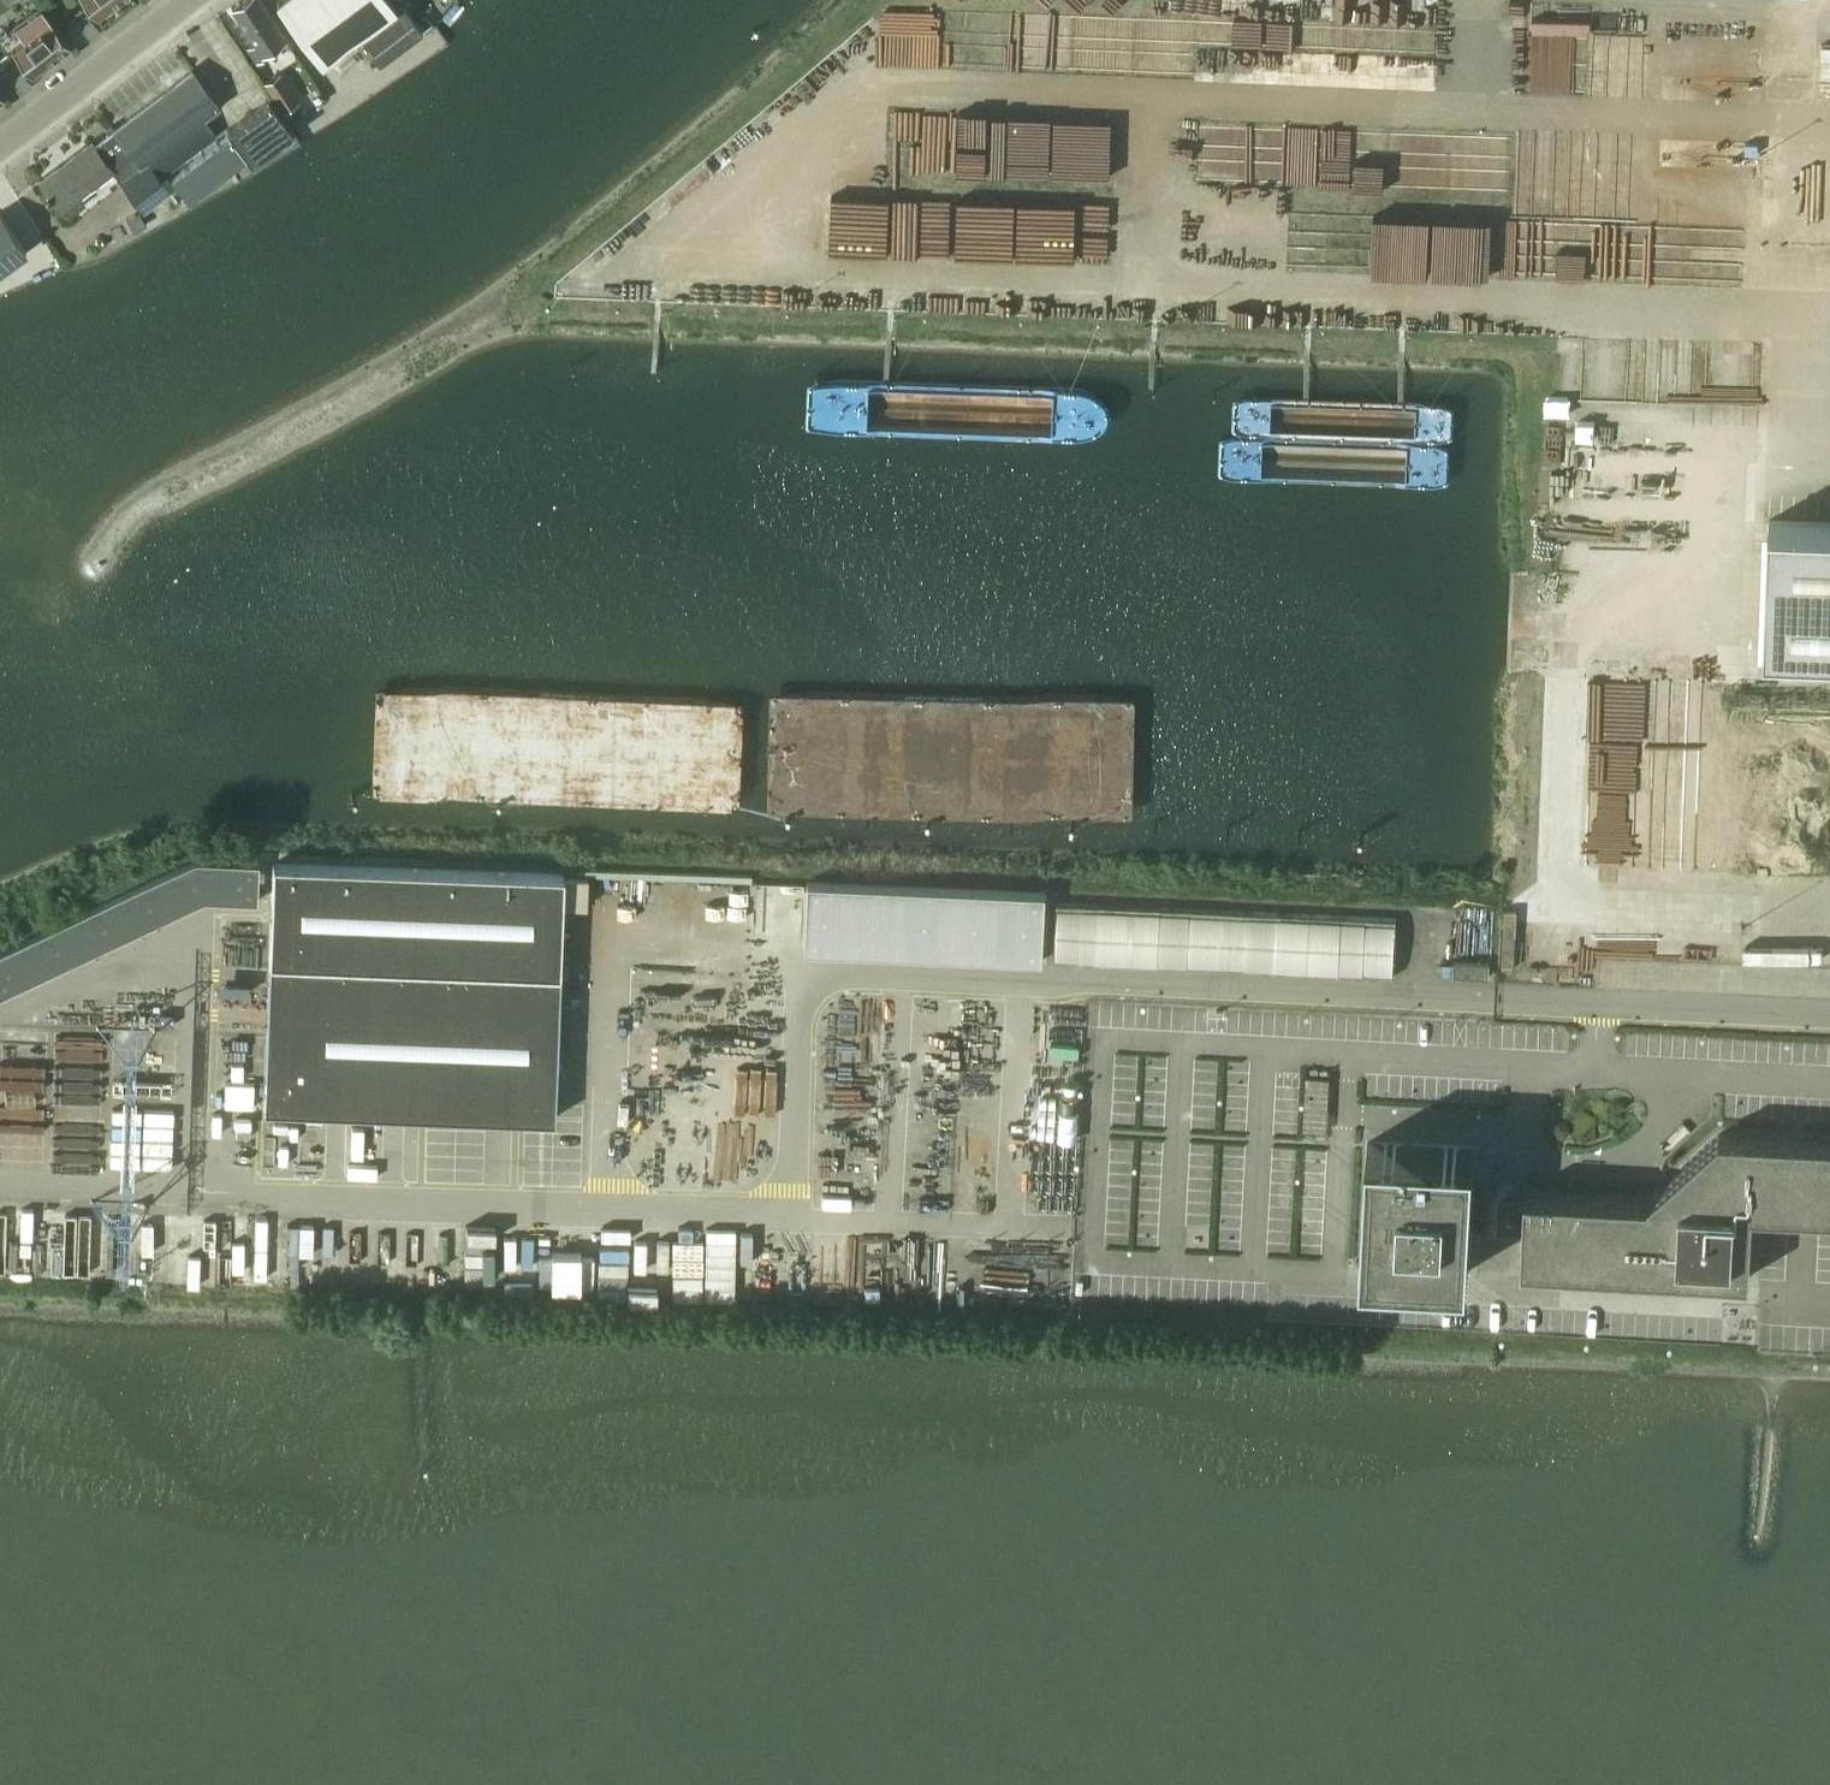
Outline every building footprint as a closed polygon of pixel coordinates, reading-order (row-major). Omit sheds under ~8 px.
[(97,17),(109,7),(109,8),(120,0),(85,0),(97,17)] [(257,61),(270,52),(267,49),(285,37),(260,0),(242,0),(231,7),(254,42),(247,47),(257,61)] [(322,63),(358,35),(379,62),(422,30),(400,1),(393,7),(389,0),(280,0),(277,2),(322,63)] [(25,40),(12,49),(33,75),(71,46),(41,7),(40,8),(15,28),(25,40)] [(76,26),(89,43),(100,35),(87,18),(76,26)] [(1819,88),(1829,88),(1829,45),(1821,45),(1819,88)] [(8,79),(21,97),(32,89),(18,71),(8,79)] [(161,175),(167,171),(215,135),(202,118),(218,106),(191,71),(114,129),(141,164),(148,158),(161,175)] [(171,175),(188,198),(246,155),(252,163),(294,131),(268,98),(227,130),(228,132),(171,175)] [(64,208),(70,212),(84,202),(80,196),(113,171),(144,209),(176,183),(167,171),(161,175),(148,158),(141,164),(114,129),(94,144),(91,141),(39,180),(46,191),(44,192),(48,197),(50,195),(61,210),(64,208)] [(25,249),(0,214),(0,267),(25,249)] [(1764,520),(1759,648),(1829,650),(1829,523),(1764,520)] [(263,1107),(553,1119),(562,874),(272,863),(263,1107)] [(1720,1133),(1647,1198),(1525,1192),(1524,1197),(1503,1196),(1503,1194),(1511,1188),(1498,1174),(1485,1185),(1485,1195),(1472,1195),(1475,1148),(1367,1142),(1361,1267),(1468,1272),(1470,1229),(1523,1232),(1521,1265),(1749,1277),(1753,1208),(1829,1212),(1829,1139),(1720,1133)]
